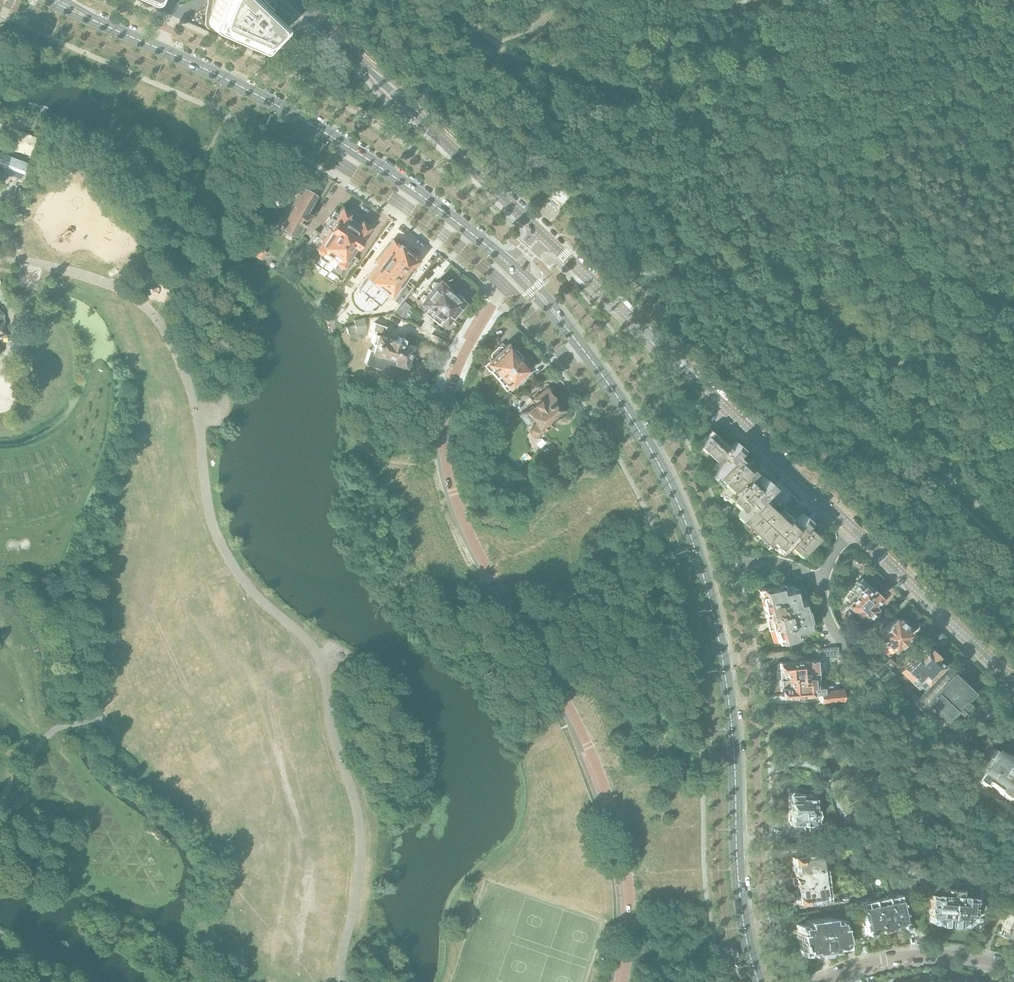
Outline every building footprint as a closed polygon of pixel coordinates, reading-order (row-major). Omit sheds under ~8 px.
[(211,27),(240,40),(247,43),(259,48),(260,48),(261,48),(262,48),(263,48),(264,47),(282,28),(291,19),(291,18),(284,12),(283,11),(272,0),(150,0),(211,27)] [(21,178),(27,162),(0,152),(0,170),(21,178)] [(526,171),(520,177),(527,183),(533,177),(526,171)] [(308,208),(305,206),(315,188),(305,182),(281,224),(279,228),(288,234),(290,229),(293,231),(299,222),(300,222),(301,221),(302,222),(308,212),(307,211),(308,208)] [(560,189),(550,199),(561,209),(571,199),(560,189)] [(310,254),(315,258),(314,260),(321,265),(355,214),(352,213),(350,215),(347,213),(349,211),(350,210),(342,205),(335,215),(332,213),(324,225),(324,226),(311,246),(312,251),(310,254)] [(355,214),(321,265),(328,270),(330,268),(336,272),(336,271),(337,269),(343,268),(356,247),(357,248),(366,235),(363,233),(369,223),(362,219),(360,222),(356,219),(358,216),(355,214)] [(366,276),(357,287),(380,306),(381,304),(383,301),(385,303),(389,298),(393,294),(391,292),(392,290),(392,291),(397,284),(401,279),(406,273),(409,268),(410,268),(415,262),(414,262),(417,258),(415,257),(416,256),(410,251),(409,252),(397,242),(395,241),(393,239),(392,239),(388,244),(387,245),(379,255),(375,260),(376,263),(374,265),(366,276)] [(262,260),(266,252),(259,248),(255,256),(262,260)] [(425,321),(451,291),(445,286),(446,285),(446,283),(443,280),(440,280),(439,281),(438,281),(437,282),(435,282),(432,285),(432,287),(425,295),(423,295),(420,298),(421,300),(419,302),(425,307),(422,311),(424,314),(421,317),(425,321)] [(451,291),(425,321),(421,325),(430,333),(436,326),(431,322),(433,319),(436,322),(440,318),(445,322),(446,321),(448,321),(451,318),(451,316),(457,309),(459,308),(462,305),(462,303),(463,302),(462,301),(463,300),(463,297),(460,295),(457,295),(456,296),(451,291)] [(401,317),(411,306),(404,301),(395,311),(401,317)] [(366,329),(364,318),(359,319),(357,316),(353,317),(354,325),(346,326),(347,333),(364,338),(366,329)] [(410,349),(412,344),(403,342),(404,339),(398,338),(398,340),(382,335),(385,325),(374,322),(371,330),(375,331),(371,342),(374,343),(372,350),(369,349),(365,359),(380,363),(380,364),(398,370),(398,368),(403,370),(407,358),(409,358),(411,357),(412,356),(413,354),(413,352),(412,350),(410,349)] [(479,372),(489,382),(519,355),(518,355),(518,352),(515,348),(513,348),(508,344),(506,343),(503,346),(501,343),(486,356),(489,359),(483,364),(485,366),(479,372)] [(519,355),(489,382),(498,393),(504,388),(507,391),(513,386),(514,387),(528,374),(526,372),(529,369),(529,367),(525,362),(524,362),(525,359),(521,356),(519,355)] [(548,422),(563,410),(551,394),(552,393),(552,391),(552,390),(552,389),(551,388),(550,387),(549,387),(548,387),(547,388),(535,396),(537,399),(532,403),(534,405),(519,416),(527,426),(527,427),(526,429),(526,432),(526,434),(528,436),(530,434),(532,435),(533,436),(535,436),(537,436),(538,437),(551,426),(548,422)] [(504,404),(513,396),(509,391),(500,399),(504,404)] [(786,513),(786,514),(781,509),(777,513),(763,499),(756,492),(757,491),(763,497),(769,490),(764,484),(768,480),(762,475),(756,482),(748,474),(753,470),(747,465),(744,462),(742,460),(735,453),(742,446),(736,441),(730,447),(717,435),(712,430),(698,444),(712,457),(718,462),(723,456),(727,460),(714,473),(715,473),(722,481),(728,485),(723,491),(736,504),(738,502),(742,506),(740,507),(741,508),(735,513),(736,514),(744,522),(746,520),(750,524),(748,526),(757,534),(759,533),(763,536),(761,538),(762,539),(766,535),(775,543),(776,541),(780,544),(778,546),(779,547),(787,539),(791,542),(789,544),(798,553),(816,534),(803,522),(807,517),(802,512),(795,519),(794,520),(786,513)] [(747,465),(753,470),(757,465),(752,460),(747,465)] [(781,509),(786,514),(786,513),(790,510),(790,509),(786,505),(781,501),(777,505),(781,509)] [(878,603),(875,600),(880,595),(860,577),(849,589),(852,592),(847,598),(847,601),(846,602),(846,603),(852,609),(849,613),(854,617),(853,619),(858,624),(878,603)] [(765,588),(758,589),(761,601),(762,604),(762,606),(765,618),(769,617),(770,620),(774,619),(774,620),(776,627),(774,628),(777,642),(778,642),(788,640),(789,640),(791,650),(793,649),(799,648),(800,647),(801,646),(801,644),(800,638),(800,637),(797,637),(796,632),(798,631),(811,628),(806,608),(804,599),(798,601),(795,586),(792,587),(791,581),(781,584),(765,588)] [(893,650),(914,628),(907,621),(905,624),(898,617),(896,619),(893,617),(871,640),(875,644),(879,639),(884,645),(882,647),(889,653),(893,649),(893,650)] [(872,632),(881,624),(876,620),(868,628),(872,632)] [(858,638),(864,633),(867,629),(861,624),(853,633),(858,638)] [(864,633),(858,638),(862,642),(868,636),(864,633)] [(926,682),(943,664),(936,657),(937,655),(929,648),(927,649),(924,646),(903,668),(904,669),(902,672),(911,681),(914,678),(922,686),(926,682)] [(837,654),(837,647),(815,649),(815,656),(837,654)] [(883,662),(873,673),(880,679),(889,669),(895,663),(889,658),(884,663),(883,662)] [(780,678),(815,676),(816,676),(816,667),(818,667),(818,661),(822,661),(822,659),(779,661),(780,678)] [(949,667),(914,704),(939,727),(955,711),(958,714),(968,703),(977,693),(974,690),(956,672),(952,669),(949,667)] [(885,685),(895,675),(889,669),(880,679),(879,679),(885,685)] [(815,676),(780,678),(781,695),(791,694),(792,696),(798,696),(798,694),(820,692),(821,703),(842,702),(845,702),(844,690),(829,691),(829,686),(823,686),(822,687),(816,687),(815,676)] [(1011,757),(1009,759),(991,746),(987,743),(979,753),(983,756),(985,757),(971,777),(979,782),(981,780),(1013,805),(1013,760),(1011,757)] [(817,831),(816,807),(814,807),(814,799),(813,799),(813,795),(800,795),(798,793),(791,793),(789,795),(789,802),(788,802),(789,822),(792,825),(798,825),(798,826),(803,831),(804,831),(817,831)] [(835,838),(833,830),(822,832),(823,840),(835,838)] [(794,872),(824,869),(822,856),(825,856),(825,853),(791,857),(792,864),(793,865),(791,867),(792,870),(793,872),(794,872)] [(826,885),(824,869),(794,872),(793,872),(794,876),(793,876),(793,877),(791,877),(792,885),(794,884),(794,885),(795,885),(795,889),(796,889),(826,885)] [(948,924),(951,889),(939,888),(939,886),(926,885),(926,888),(924,887),(924,891),(920,890),(917,879),(907,881),(910,892),(910,895),(916,894),(928,894),(927,913),(930,913),(929,920),(932,923),(939,924),(941,926),(946,926),(948,924)] [(829,900),(826,885),(796,889),(794,891),(795,895),(797,896),(797,897),(796,897),(797,904),(829,900)] [(951,889),(948,924),(949,924),(951,927),(956,927),(958,925),(965,925),(968,923),(969,916),(971,916),(972,897),(978,897),(979,891),(976,891),(976,889),(973,889),(973,891),(951,889)] [(886,897),(892,927),(892,928),(894,929),(900,928),(901,927),(903,928),(905,927),(906,925),(906,923),(905,922),(900,901),(899,901),(898,895),(886,897)] [(850,907),(849,904),(848,898),(847,897),(843,898),(843,900),(824,904),(825,911),(850,907)] [(888,928),(892,927),(886,897),(873,900),(879,930),(879,931),(888,929),(888,928)] [(879,930),(873,900),(860,903),(862,912),(859,913),(860,917),(859,919),(860,925),(862,926),(864,926),(865,930),(865,931),(865,934),(867,935),(869,934),(871,932),(879,930)] [(1000,932),(1005,935),(1005,936),(1013,940),(1013,909),(1011,908),(1009,913),(1008,913),(1002,928),(1000,932)] [(845,946),(844,937),(843,935),(843,932),(841,932),(841,928),(843,927),(843,926),(842,927),(841,918),(831,920),(831,917),(822,918),(815,919),(806,921),(806,923),(796,925),(797,933),(797,934),(799,934),(800,940),(799,940),(800,949),(799,949),(800,955),(806,955),(806,953),(810,953),(811,955),(812,955),(812,952),(817,952),(818,956),(819,956),(819,958),(821,960),(827,959),(828,957),(828,952),(829,952),(828,948),(834,947),(834,949),(835,949),(835,947),(845,946)]
